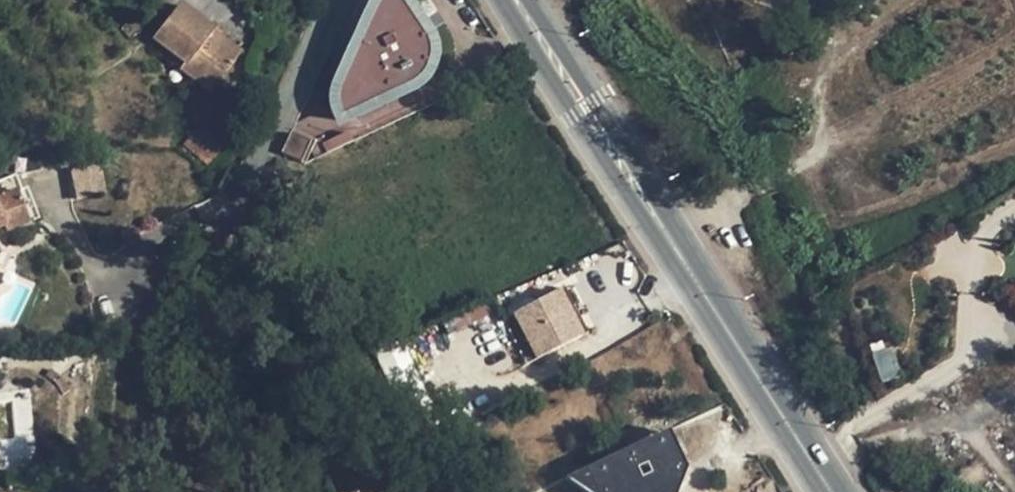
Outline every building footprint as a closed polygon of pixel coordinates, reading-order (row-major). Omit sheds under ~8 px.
[(340,64),(328,94),(327,114),(336,136),(412,103),(428,90),(439,75),(440,54),(433,34),(406,0),(371,0),(340,64)] [(214,32),(179,5),(149,45),(210,93),(235,61),(208,39),(214,32)] [(208,39),(235,61),(241,54),(214,32),(208,39)] [(909,48),(901,54),(907,62),(915,55),(909,48)] [(223,150),(198,129),(182,147),(207,168),(223,150)] [(290,131),(280,155),(305,165),(315,141),(290,131)] [(5,227),(6,231),(40,219),(28,186),(0,197),(0,229),(5,227)] [(564,288),(560,290),(510,315),(501,321),(525,367),(588,334),(564,288)] [(879,381),(899,377),(889,338),(870,342),(879,381)] [(624,478),(605,489),(606,490),(603,491),(632,491),(624,478)]
